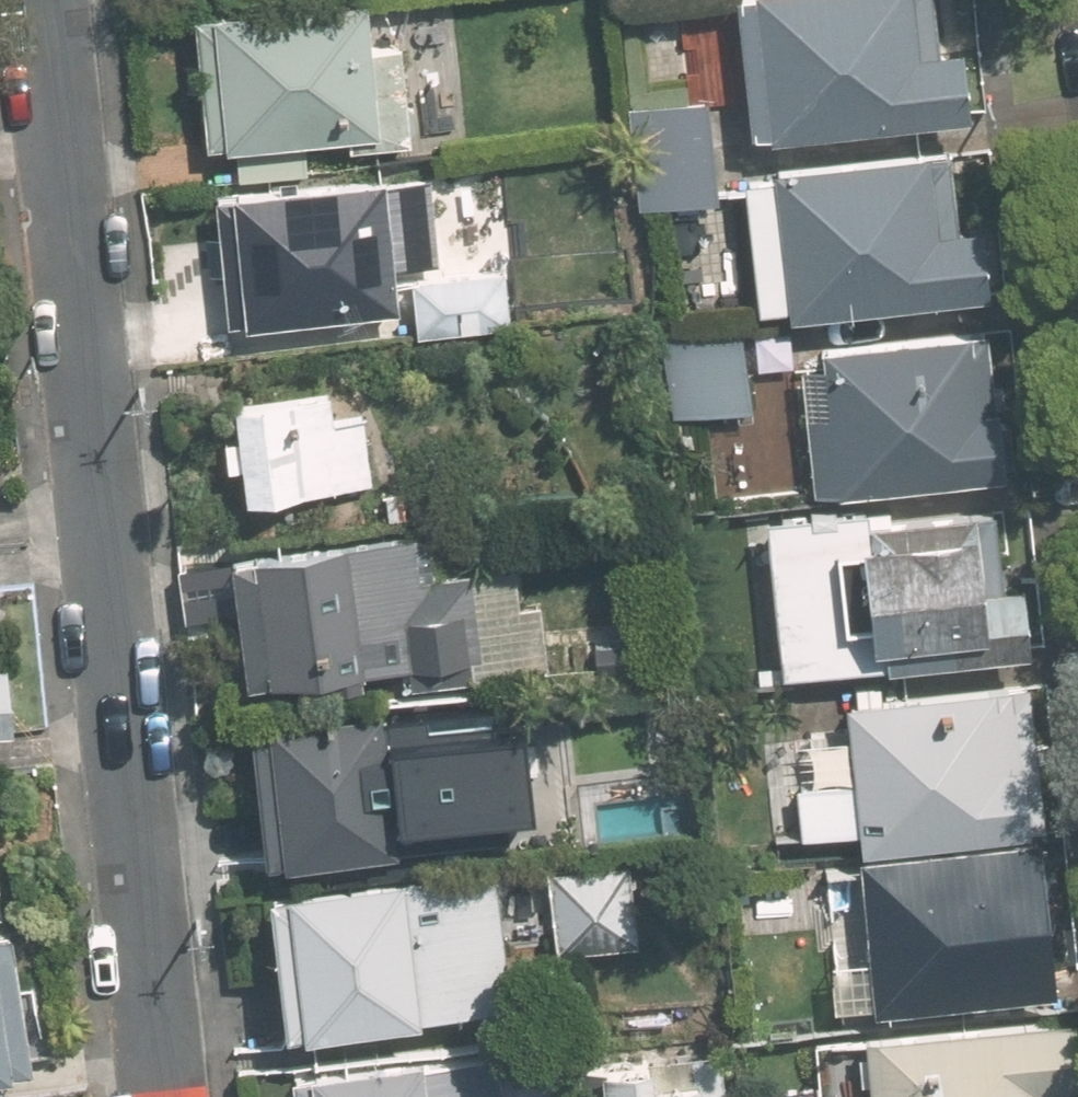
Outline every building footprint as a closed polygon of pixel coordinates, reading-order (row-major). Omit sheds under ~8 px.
[(206,145),(380,128),(367,0),(314,0),(193,12),(206,145)] [(750,133),(971,110),(964,44),(937,47),(932,0),(736,0),(750,133)] [(716,198),(707,95),(629,102),(638,204),(716,198)] [(743,177),(757,305),(790,302),(791,311),(988,290),(981,224),(958,227),(950,147),(770,166),(771,175),(743,177)] [(215,188),(229,325),(398,308),(394,263),(436,259),(427,167),(215,188)] [(506,266),(410,276),(416,333),(512,324),(506,266)] [(669,411),(752,404),(746,326),(663,333),(669,411)] [(797,344),(810,486),(1008,469),(995,326),(797,344)] [(234,402),(245,499),(376,484),(368,412),(333,416),(330,391),(234,402)] [(767,516),(781,669),(1028,647),(1022,580),(1000,582),(993,508),(867,520),(866,507),(767,516)] [(429,530),(229,555),(246,684),(481,653),(469,565),(434,570),(429,530)] [(642,636),(595,637),(595,671),(642,670),(642,636)] [(13,715),(6,652),(0,653),(0,716),(13,715)] [(1027,680),(843,697),(856,842),(1040,826),(1027,680)] [(251,728),(266,857),(515,830),(500,700),(251,728)] [(854,852),(873,1008),(1058,986),(1039,830),(854,852)] [(548,868),(558,948),(638,939),(629,859),(548,868)] [(270,890),(287,1030),(511,1003),(494,863),(270,890)] [(30,1057),(12,929),(0,931),(0,1061),(30,1057)] [(862,1029),(868,1096),(1040,1096),(1039,1086),(1077,1083),(1077,1010),(862,1029)] [(582,1096),(725,1096),(720,1053),(579,1066),(582,1096)] [(293,1096),(461,1096),(457,1054),(290,1071),(293,1096)]
